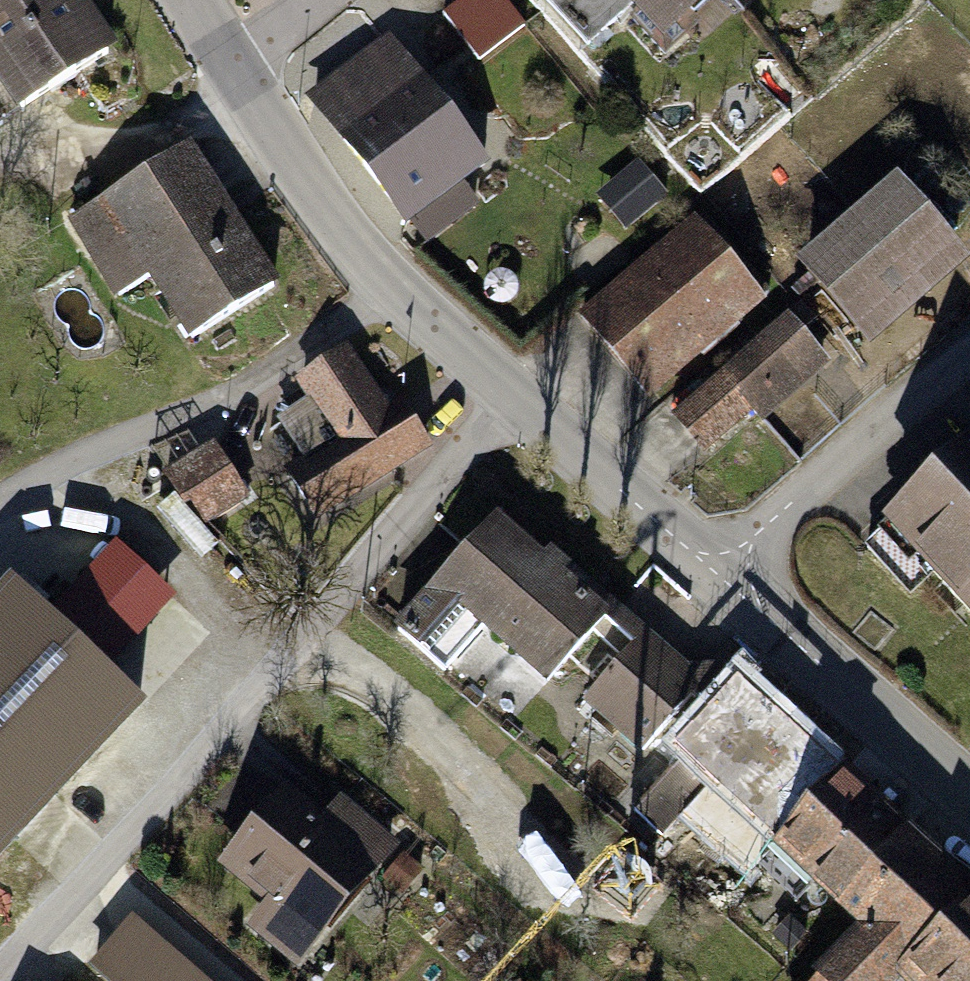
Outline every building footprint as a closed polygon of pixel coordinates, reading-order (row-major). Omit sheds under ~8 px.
[(109,55),(72,0),(0,0),(0,127),(109,55)] [(449,8),(489,58),(532,23),(514,0),(460,0),(449,8)] [(591,47),(640,2),(645,8),(634,19),(666,54),(687,33),(681,4),(687,0),(546,0),(591,47)] [(390,48),(318,104),(409,220),(480,164),(390,48)] [(187,150),(74,220),(121,296),(154,275),(193,338),(273,289),(187,150)] [(903,189),(807,273),(856,329),(875,313),(879,313),(953,249),(903,189)] [(698,223),(582,321),(649,396),(761,299),(698,223)] [(803,339),(790,319),(675,416),(706,451),(752,410),(757,415),(823,358),(803,339)] [(282,421),(310,464),(290,476),(315,515),(427,443),(403,405),(385,417),(343,353),(302,380),(315,400),(282,421)] [(214,447),(168,477),(184,502),(191,498),(206,523),(246,498),(214,447)] [(868,549),(910,595),(934,574),(969,613),(969,454),(868,549)] [(606,618),(495,522),(469,552),(477,559),(449,591),(441,584),(397,633),(444,673),(478,634),(472,628),(470,623),(473,619),(549,681),(606,618)] [(116,546),(46,620),(103,674),(174,601),(116,546)] [(13,589),(0,603),(0,857),(140,706),(103,674),(46,620),(13,589)] [(645,752),(695,695),(637,645),(587,702),(645,752)] [(710,784),(776,714),(739,680),(674,750),(710,784)] [(842,905),(904,835),(776,714),(710,784),(842,905)] [(663,837),(701,796),(673,771),(635,811),(663,837)] [(322,825),(286,797),(229,863),(312,932),(391,840),(344,801),(322,825)] [(904,835),(842,905),(870,931),(822,980),(892,980),(899,974),(969,902),(969,894),(904,835)] [(899,974),(906,980),(969,980),(969,902),(899,974)] [(126,916),(84,966),(102,980),(203,980),(126,916)]
